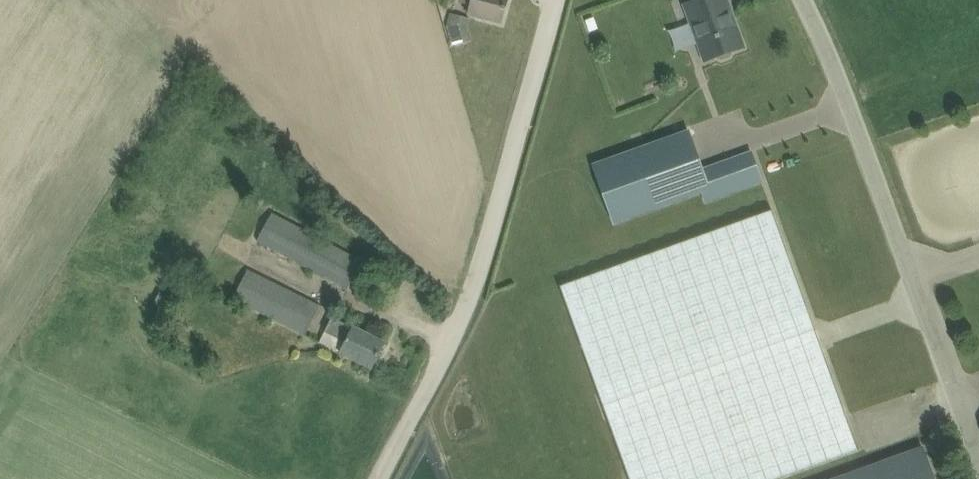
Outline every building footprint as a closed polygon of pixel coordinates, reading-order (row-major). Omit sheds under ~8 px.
[(461,3),(470,5),(467,14),(502,23),(508,0),(462,0),(461,3)] [(706,61),(715,58),(718,66),(738,59),(735,51),(744,48),(737,28),(733,29),(726,8),(729,7),(727,0),(697,0),(685,4),(691,19),(674,25),(683,50),(699,44),(706,61)] [(468,27),(450,33),(454,44),(471,39),(468,27)] [(614,222),(710,188),(689,131),(594,166),(614,222)] [(760,215),(561,287),(630,478),(775,478),(859,449),(773,211),(760,215)] [(363,261),(272,213),(258,241),(348,289),(363,261)] [(321,305),(248,269),(233,299),(306,335),(321,305)] [(385,343),(353,326),(333,316),(319,342),(340,352),(340,351),(373,368),(385,343)] [(908,478),(935,478),(923,446),(900,455),(908,478)]
